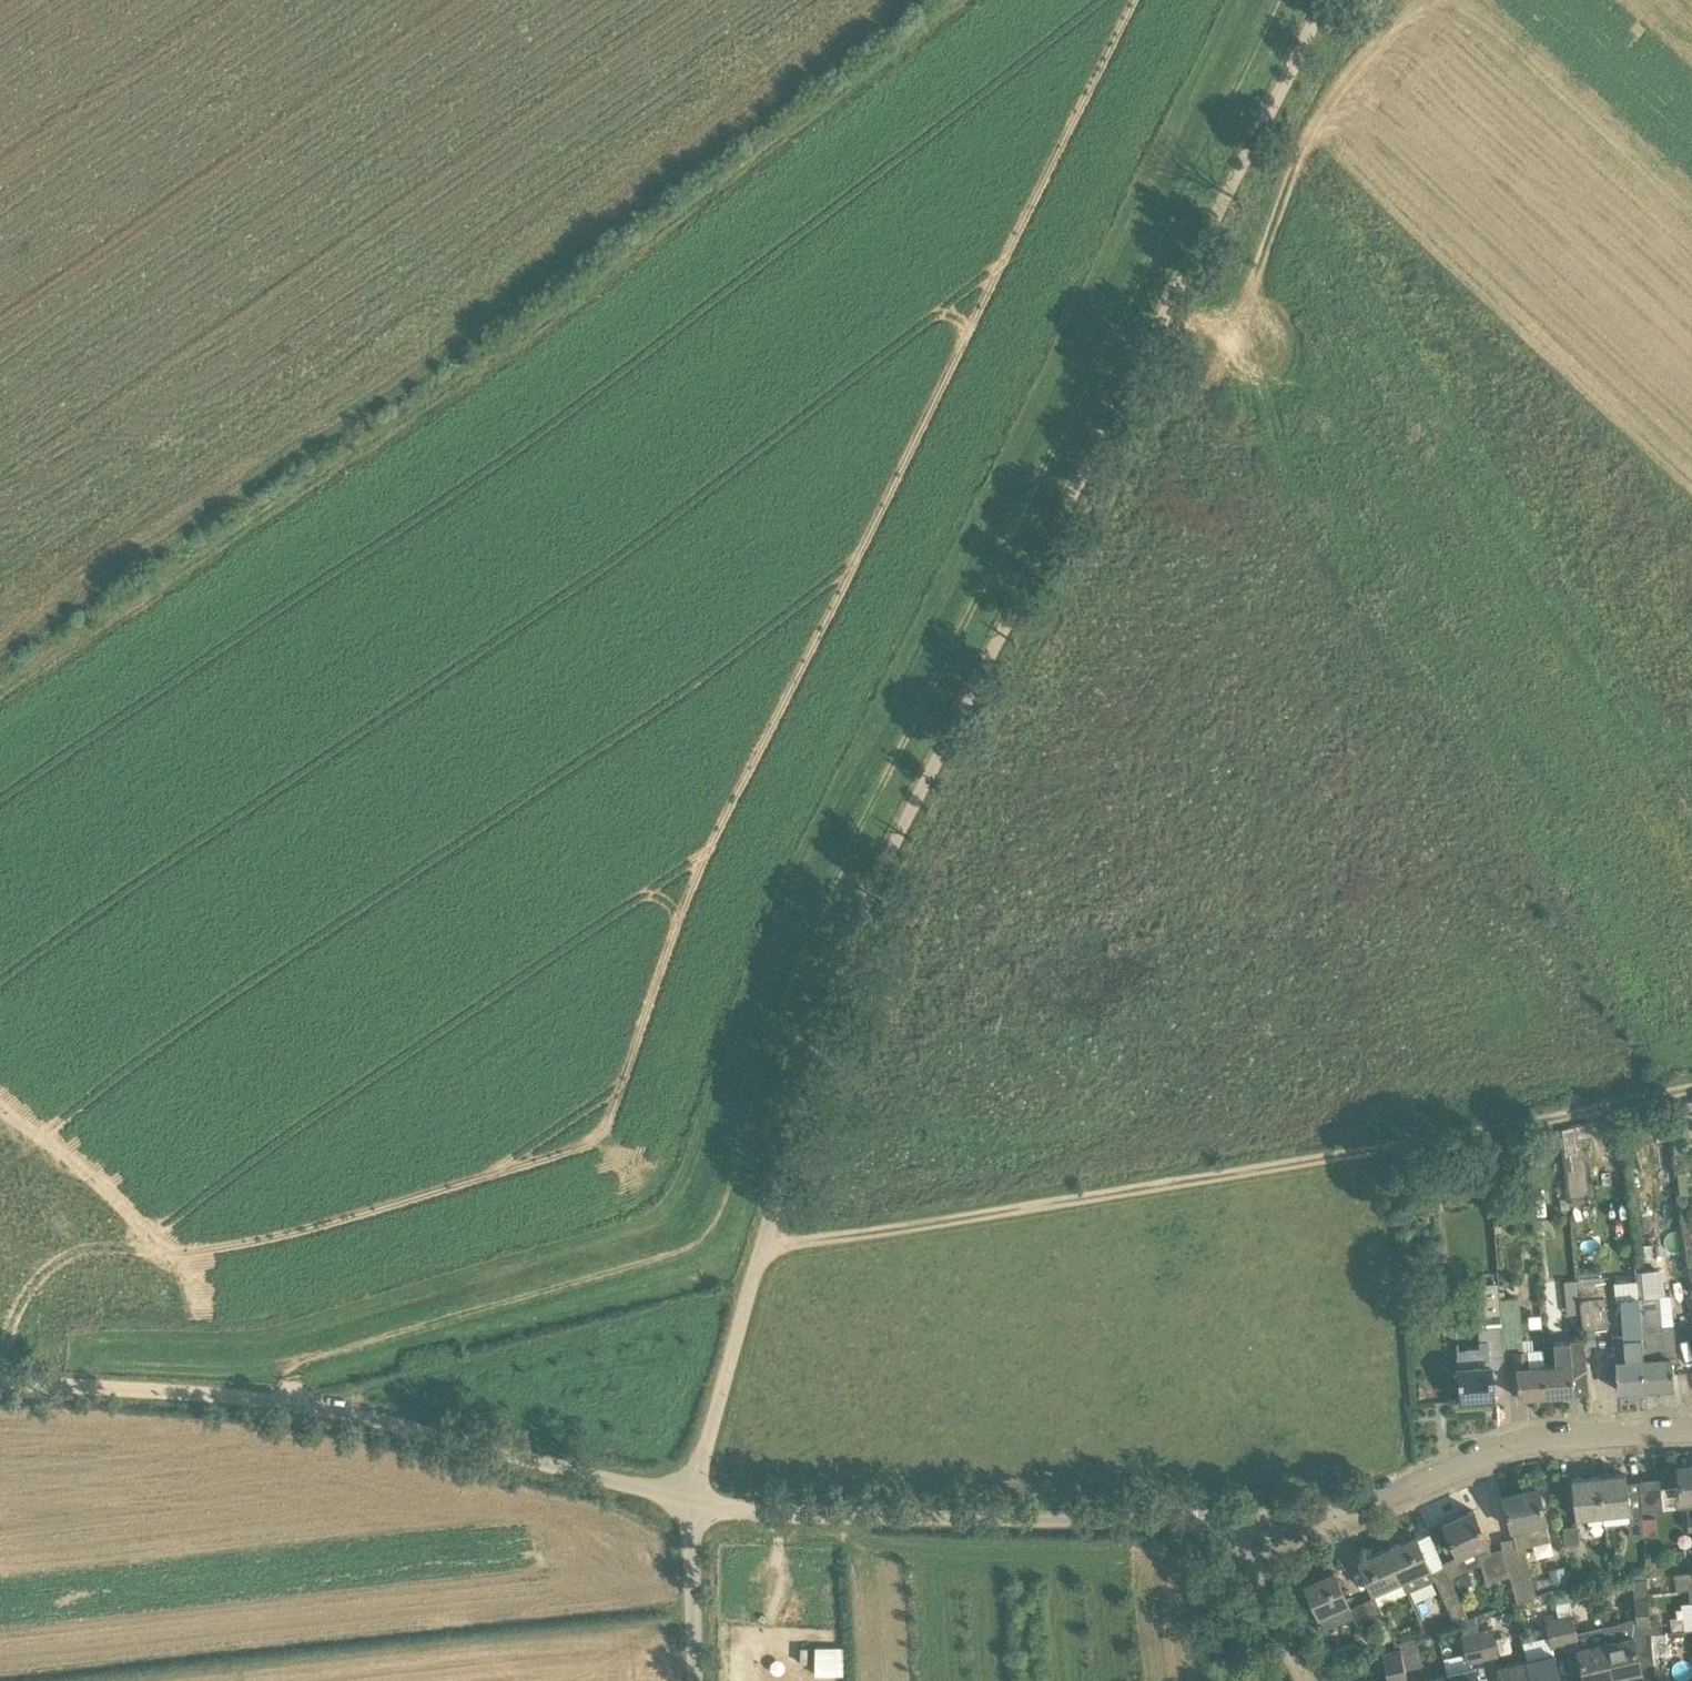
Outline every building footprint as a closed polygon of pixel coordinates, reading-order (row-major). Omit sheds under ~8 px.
[(1576,1126),(1576,1125),(1563,1128),(1565,1156),(1581,1154),(1576,1126)] [(1411,1190),(1401,1192),(1403,1204),(1413,1202),(1411,1190)] [(1569,1197),(1560,1198),(1561,1210),(1570,1209),(1569,1197)] [(1681,1242),(1680,1229),(1670,1230),(1671,1243),(1681,1242)] [(1638,1291),(1667,1290),(1665,1253),(1636,1254),(1638,1291)] [(1602,1276),(1578,1278),(1580,1299),(1582,1323),(1582,1330),(1608,1327),(1604,1276),(1603,1276),(1602,1276)] [(1457,1348),(1458,1368),(1461,1401),(1494,1399),(1492,1371),(1504,1370),(1503,1346),(1499,1298),(1498,1282),(1481,1283),(1475,1291),(1479,1345),(1457,1348)] [(1499,1298),(1503,1346),(1522,1345),(1518,1297),(1499,1298)] [(1659,1297),(1639,1299),(1641,1317),(1644,1360),(1646,1390),(1647,1390),(1647,1388),(1673,1387),(1670,1328),(1661,1328),(1659,1297)] [(1644,1360),(1641,1317),(1639,1299),(1619,1300),(1622,1336),(1613,1337),(1615,1363),(1616,1363),(1619,1391),(1645,1388),(1645,1390),(1646,1390),(1644,1360)] [(1584,1331),(1585,1345),(1595,1345),(1594,1331),(1584,1331)] [(1587,1390),(1583,1347),(1583,1339),(1555,1341),(1556,1365),(1544,1366),(1546,1395),(1574,1393),(1574,1391),(1587,1390)] [(1543,1349),(1529,1350),(1515,1351),(1519,1397),(1546,1395),(1544,1366),(1543,1349)] [(1678,1467),(1681,1498),(1676,1499),(1677,1508),(1691,1506),(1691,1465),(1678,1467)] [(1599,1476),(1603,1514),(1626,1511),(1628,1537),(1644,1535),(1642,1519),(1642,1512),(1640,1481),(1627,1483),(1626,1473),(1599,1476)] [(1576,1517),(1588,1516),(1603,1514),(1599,1476),(1572,1479),(1576,1517)] [(1663,1509),(1659,1479),(1640,1481),(1642,1512),(1663,1509)] [(1553,1540),(1546,1519),(1538,1487),(1504,1496),(1513,1527),(1515,1536),(1501,1540),(1503,1547),(1509,1569),(1511,1575),(1516,1594),(1518,1600),(1538,1593),(1526,1546),(1553,1540)] [(1479,1563),(1484,1582),(1511,1575),(1509,1569),(1503,1547),(1490,1550),(1474,1510),(1444,1523),(1457,1555),(1443,1561),(1444,1565),(1450,1577),(1479,1563)] [(1644,1535),(1657,1534),(1655,1518),(1642,1519),(1644,1535)] [(1562,1527),(1565,1545),(1566,1556),(1581,1554),(1577,1525),(1562,1527)] [(1450,1577),(1444,1565),(1432,1570),(1416,1535),(1387,1548),(1401,1580),(1407,1592),(1436,1579),(1454,1621),(1467,1617),(1450,1577)] [(1373,1592),(1401,1580),(1387,1548),(1359,1560),(1373,1592)] [(1631,1573),(1632,1579),(1647,1578),(1646,1566),(1634,1567),(1631,1573)] [(1554,1572),(1551,1577),(1553,1586),(1566,1583),(1563,1570),(1554,1572)] [(1378,1635),(1375,1626),(1364,1601),(1350,1607),(1334,1571),(1305,1584),(1325,1628),(1353,1615),(1361,1631),(1356,1633),(1361,1643),(1378,1635)] [(1675,1578),(1676,1591),(1689,1589),(1691,1589),(1691,1572),(1675,1574),(1675,1578)] [(1636,1633),(1605,1641),(1613,1677),(1642,1671),(1634,1637),(1651,1633),(1647,1578),(1632,1579),(1635,1616),(1636,1633)] [(1553,1592),(1556,1604),(1570,1601),(1575,1600),(1573,1588),(1553,1592)] [(1375,1596),(1364,1601),(1375,1626),(1386,1621),(1375,1596)] [(1559,1617),(1564,1643),(1576,1641),(1574,1632),(1576,1632),(1572,1614),(1559,1617)] [(1551,1646),(1564,1643),(1559,1617),(1546,1619),(1551,1646)] [(1659,1619),(1650,1619),(1651,1633),(1661,1632),(1659,1619)] [(1493,1628),(1480,1631),(1486,1658),(1499,1655),(1493,1628)] [(1469,1662),(1486,1658),(1480,1631),(1463,1635),(1469,1662)] [(1399,1644),(1400,1650),(1405,1670),(1422,1667),(1416,1641),(1399,1644)] [(1605,1641),(1578,1647),(1585,1680),(1597,1680),(1613,1677),(1605,1641)] [(811,1645),(811,1673),(839,1674),(840,1645),(811,1645)] [(1407,1680),(1405,1670),(1400,1650),(1384,1653),(1390,1680),(1407,1680)] [(1527,1659),(1532,1680),(1561,1680),(1554,1652),(1527,1659)] [(1498,1666),(1502,1680),(1532,1680),(1527,1659),(1498,1666)] [(1476,1668),(1448,1674),(1449,1680),(1479,1680),(1476,1668)]
